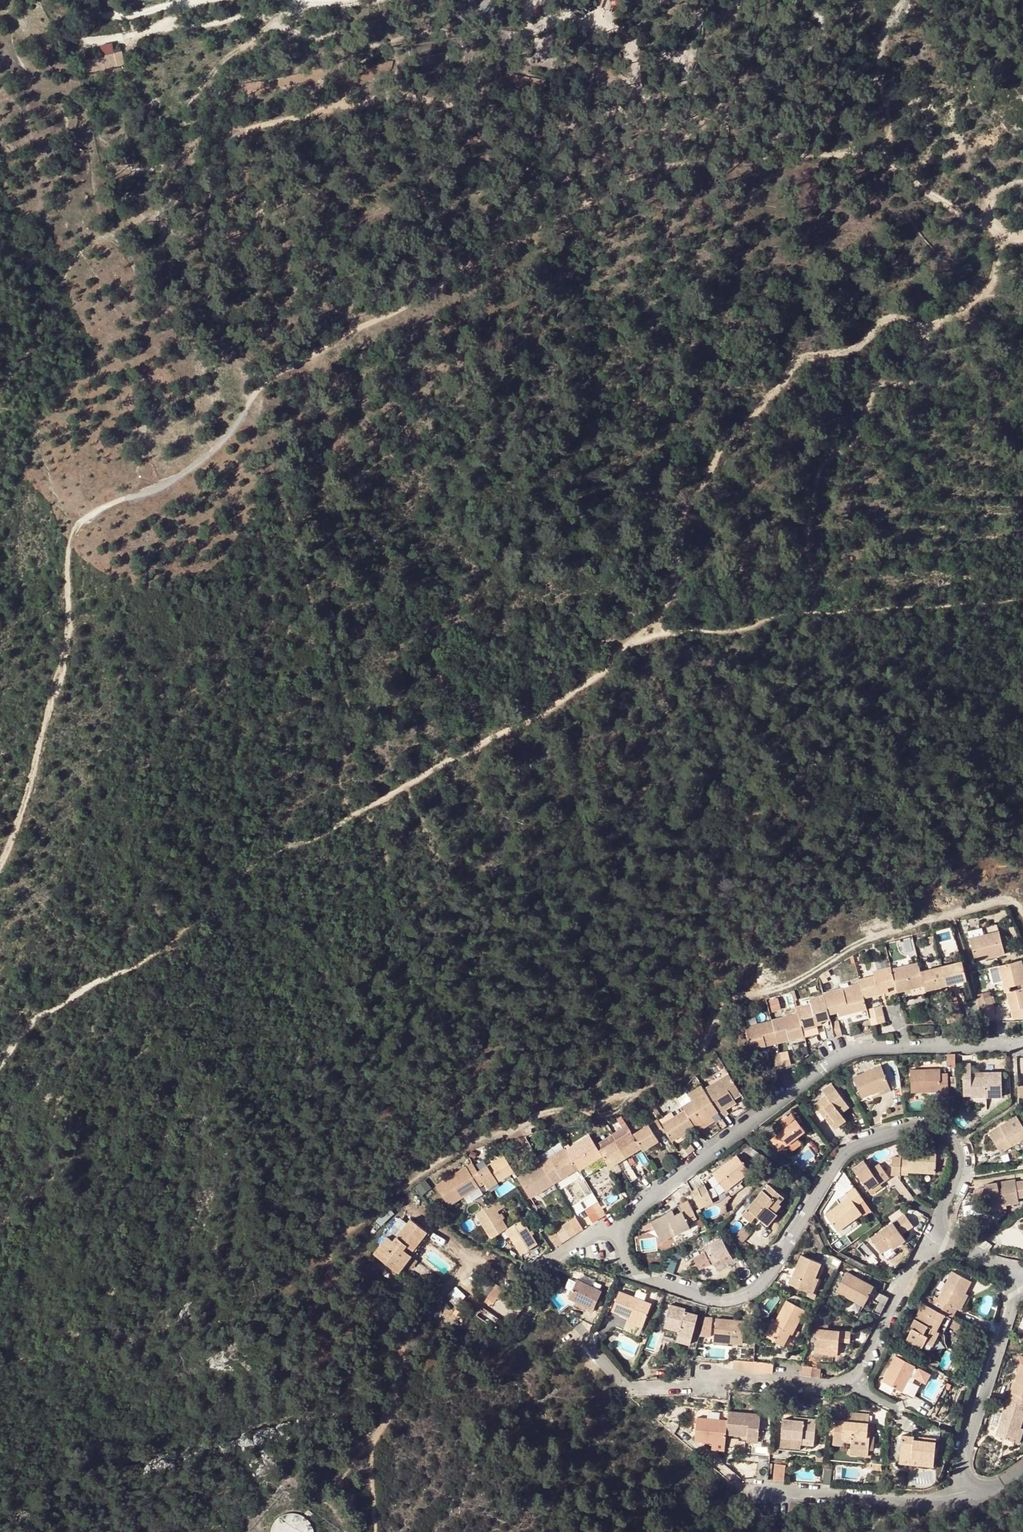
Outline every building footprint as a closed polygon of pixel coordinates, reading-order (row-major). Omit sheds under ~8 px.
[(125,64),(122,51),(113,52),(113,55),(87,59),(84,53),(76,55),(81,74),(125,64)] [(139,462),(137,464),(136,468),(136,472),(137,475),(140,477),(143,478),(146,478),(149,477),(151,474),(153,471),(153,468),(151,464),(149,462),(146,461),(142,461),(139,462)] [(969,939),(988,935),(985,927),(967,932),(969,939)] [(999,931),(988,935),(969,939),(976,961),(1005,953),(999,931)] [(999,966),(1002,975),(1003,982),(1005,988),(1022,984),(1022,967),(1021,960),(999,966)] [(942,967),(947,985),(952,984),(967,980),(965,971),(962,962),(942,967)] [(897,986),(898,993),(923,986),(925,986),(921,972),(919,963),(892,970),(897,986)] [(926,990),(927,990),(940,987),(947,985),(942,967),(921,972),(925,986),(926,990)] [(878,990),(888,988),(897,986),(892,970),(892,968),(873,972),(874,977),(860,980),(861,984),(863,991),(864,998),(880,995),(878,990)] [(827,976),(821,978),(823,988),(829,986),(827,976)] [(845,995),(863,991),(861,984),(843,988),(844,991),(845,995)] [(1005,988),(1006,992),(1008,992),(1022,988),(1022,984),(1005,988)] [(924,993),(923,986),(898,993),(899,996),(912,993),(912,995),(924,993)] [(940,987),(927,990),(929,995),(941,993),(940,987)] [(1008,992),(1014,1019),(1022,1017),(1022,988),(1008,992)] [(845,995),(844,991),(824,996),(829,1014),(839,1012),(848,1010),(849,1014),(867,1009),(864,998),(863,991),(845,995)] [(797,1008),(799,1014),(803,1032),(818,1028),(818,1027),(817,1023),(822,1022),(831,1019),(829,1014),(824,996),(811,1000),(812,1004),(797,1008)] [(980,1007),(993,1003),(991,996),(978,999),(980,1007)] [(774,999),(775,1012),(784,1011),(782,998),(774,999)] [(981,1014),(995,1011),(993,1003),(980,1007),(981,1014)] [(945,1008),(947,1016),(960,1012),(958,1005),(952,1007),(945,1008)] [(883,1015),(881,1008),(881,1006),(867,1009),(870,1018),(883,1015)] [(995,1011),(981,1014),(983,1022),(997,1019),(995,1011)] [(947,1016),(948,1024),(962,1020),(960,1012),(947,1016)] [(799,1014),(773,1021),(778,1043),(804,1036),(803,1032),(799,1014)] [(883,1015),(870,1018),(872,1025),(885,1022),(883,1015)] [(747,1032),(751,1050),(778,1043),(773,1021),(745,1028),(747,1032)] [(839,1022),(832,1024),(835,1037),(843,1035),(839,1022)] [(835,1037),(832,1024),(824,1026),(827,1039),(835,1037)] [(751,1050),(752,1053),(779,1046),(778,1043),(751,1050)] [(788,1052),(781,1053),(784,1067),(792,1065),(788,1052)] [(784,1067),(781,1053),(773,1055),(777,1069),(784,1067)] [(956,1054),(948,1054),(949,1067),(956,1066),(956,1054)] [(1001,1072),(985,1072),(986,1077),(971,1077),(971,1072),(971,1063),(963,1063),(963,1092),(971,1092),(971,1095),(986,1095),(986,1097),(1002,1097),(1001,1072)] [(881,1066),(854,1078),(862,1097),(879,1090),(880,1093),(891,1089),(881,1066)] [(940,1070),(911,1070),(912,1092),(929,1091),(929,1094),(948,1094),(948,1074),(941,1075),(940,1070)] [(724,1105),(732,1100),(742,1094),(729,1074),(705,1090),(707,1092),(718,1111),(722,1117),(729,1112),(726,1109),(724,1105)] [(823,1091),(827,1096),(829,1099),(824,1102),(822,1099),(815,1105),(820,1112),(821,1111),(826,1108),(831,1114),(826,1118),(832,1125),(844,1116),(842,1114),(839,1110),(847,1104),(832,1084),(823,1091)] [(695,1126),(718,1111),(707,1092),(683,1107),(686,1111),(695,1126)] [(733,1104),(732,1100),(724,1105),(726,1109),(733,1104)] [(850,1108),(847,1104),(839,1110),(842,1114),(850,1108)] [(826,1108),(821,1111),(826,1118),(831,1114),(826,1108)] [(672,1141),(695,1126),(686,1111),(662,1126),(666,1131),(672,1141)] [(722,1117),(718,1111),(695,1126),(698,1131),(715,1121),(722,1117)] [(793,1114),(802,1125),(805,1124),(795,1112),(793,1114)] [(806,1131),(802,1125),(793,1114),(781,1123),(785,1129),(779,1133),(788,1144),(788,1145),(806,1131)] [(846,1120),(844,1116),(832,1125),(835,1129),(846,1120)] [(989,1134),(1002,1153),(1015,1145),(1019,1151),(1022,1148),(1022,1126),(1016,1116),(989,1134)] [(727,1125),(722,1117),(715,1121),(721,1131),(727,1125)] [(652,1123),(659,1135),(666,1131),(662,1126),(658,1119),(652,1123)] [(652,1123),(649,1125),(657,1137),(659,1135),(652,1123)] [(657,1137),(649,1125),(634,1135),(642,1147),(644,1150),(659,1141),(657,1137)] [(632,1131),(616,1141),(626,1157),(642,1147),(634,1135),(632,1131)] [(788,1144),(779,1134),(772,1140),(780,1150),(788,1144)] [(579,1170),(603,1155),(600,1151),(591,1135),(566,1150),(573,1161),(578,1169),(579,1170)] [(610,1167),(626,1157),(616,1141),(600,1151),(603,1155),(605,1159),(610,1167)] [(691,1153),(695,1150),(690,1144),(679,1153),(683,1159),(691,1153)] [(555,1184),(578,1169),(573,1161),(566,1150),(566,1149),(542,1164),(549,1175),(555,1184)] [(909,1160),(901,1160),(900,1174),(909,1174),(909,1172),(936,1173),(937,1150),(910,1149),(909,1160)] [(485,1183),(489,1188),(515,1171),(505,1155),(478,1171),(485,1183)] [(750,1172),(738,1155),(713,1174),(726,1190),(750,1172)] [(892,1174),(900,1175),(900,1174),(901,1160),(901,1158),(893,1157),(892,1174)] [(629,1163),(632,1167),(638,1177),(644,1173),(636,1159),(629,1163)] [(480,1186),(485,1183),(478,1171),(473,1162),(467,1166),(480,1186)] [(543,1191),(555,1184),(549,1175),(542,1164),(519,1178),(523,1185),(531,1197),(532,1199),(543,1191)] [(879,1183),(880,1184),(889,1177),(880,1164),(871,1171),(869,1168),(858,1176),(868,1190),(879,1183)] [(450,1205),(480,1186),(467,1166),(437,1185),(450,1205)] [(632,1182),(638,1177),(632,1167),(625,1171),(632,1182)] [(1017,1180),(986,1184),(988,1204),(1004,1202),(1004,1204),(1020,1202),(1017,1180)] [(882,1186),(880,1184),(879,1183),(868,1190),(871,1194),(882,1186)] [(706,1186),(692,1192),(695,1198),(701,1209),(714,1202),(706,1186)] [(757,1198),(747,1209),(755,1216),(762,1221),(761,1224),(766,1228),(778,1215),(775,1213),(782,1206),(779,1204),(784,1197),(770,1186),(759,1199),(757,1198)] [(865,1200),(856,1188),(848,1194),(850,1197),(826,1215),(839,1232),(855,1220),(863,1214),(865,1216),(872,1210),(865,1200)] [(683,1211),(689,1223),(698,1219),(689,1200),(680,1205),(683,1211)] [(508,1228),(492,1203),(477,1213),(493,1238),(502,1232),(507,1229),(508,1228)] [(599,1203),(592,1207),(600,1218),(606,1214),(599,1203)] [(967,1206),(968,1215),(980,1213),(978,1204),(967,1206)] [(592,1207),(586,1211),(594,1222),(600,1218),(592,1207)] [(755,1216),(747,1209),(743,1215),(751,1221),(755,1216)] [(683,1211),(675,1215),(670,1218),(668,1214),(652,1221),(662,1242),(691,1227),(689,1223),(683,1211)] [(882,1253),(891,1246),(904,1237),(902,1235),(913,1226),(905,1215),(872,1239),(882,1253)] [(576,1217),(569,1222),(577,1234),(584,1229),(583,1229),(576,1217)] [(507,1229),(516,1244),(523,1254),(538,1244),(522,1219),(508,1228),(507,1229)] [(387,1237),(375,1255),(394,1268),(406,1251),(412,1255),(413,1256),(429,1233),(410,1220),(394,1241),(387,1237)] [(859,1225),(855,1220),(839,1232),(842,1237),(859,1225)] [(569,1222),(562,1227),(570,1238),(577,1234),(569,1222)] [(562,1227),(556,1231),(563,1242),(570,1238),(562,1227)] [(516,1244),(507,1229),(502,1232),(511,1247),(516,1244)] [(563,1242),(556,1231),(553,1233),(550,1235),(557,1246),(563,1242)] [(723,1237),(706,1246),(709,1251),(714,1262),(731,1253),(723,1237)] [(906,1240),(904,1237),(891,1246),(894,1249),(906,1240)] [(897,1254),(894,1249),(891,1246),(882,1253),(887,1260),(897,1254)] [(400,1272),(412,1255),(406,1251),(394,1268),(400,1272)] [(706,1252),(695,1258),(701,1269),(712,1263),(706,1252)] [(825,1264),(802,1255),(791,1284),(813,1293),(819,1278),(825,1264)] [(830,1256),(827,1262),(838,1268),(841,1262),(830,1256)] [(957,1308),(965,1293),(971,1281),(953,1272),(939,1299),(936,1298),(931,1307),(952,1318),(957,1308)] [(838,1292),(854,1300),(855,1297),(866,1303),(874,1286),(848,1273),(838,1292)] [(823,1279),(819,1278),(813,1293),(816,1294),(823,1279)] [(571,1300),(577,1303),(594,1309),(601,1291),(578,1283),(571,1300)] [(497,1284),(485,1301),(507,1316),(514,1320),(525,1303),(518,1298),(517,1300),(511,1295),(502,1290),(503,1288),(497,1284)] [(652,1304),(620,1291),(613,1310),(628,1316),(645,1323),(652,1304)] [(971,1296),(965,1293),(957,1308),(963,1311),(971,1296)] [(872,1312),(880,1317),(882,1312),(889,1298),(882,1295),(872,1312)] [(865,1305),(866,1303),(855,1297),(854,1300),(865,1305)] [(805,1310),(788,1300),(775,1324),(773,1323),(767,1333),(777,1338),(776,1341),(784,1345),(791,1333),(792,1333),(805,1310)] [(594,1309),(577,1303),(575,1306),(592,1313),(594,1309)] [(924,1304),(914,1323),(916,1324),(913,1329),(908,1339),(923,1347),(933,1328),(944,1334),(950,1322),(952,1318),(931,1307),(924,1304)] [(680,1331),(679,1336),(693,1339),(699,1314),(688,1312),(688,1315),(684,1314),(685,1311),(685,1309),(670,1305),(664,1327),(680,1331)] [(486,1310),(481,1315),(492,1324),(496,1320),(486,1310)] [(643,1326),(645,1323),(628,1316),(627,1320),(643,1326)] [(745,1319),(717,1317),(716,1335),(729,1336),(743,1337),(745,1319)] [(933,1328),(923,1347),(930,1351),(938,1336),(942,1337),(944,1334),(933,1328)] [(852,1332),(817,1329),(816,1345),(839,1347),(840,1341),(840,1337),(851,1338),(852,1332)] [(692,1344),(693,1339),(679,1336),(678,1341),(692,1344)] [(838,1355),(839,1347),(816,1345),(815,1353),(838,1355)] [(915,1365),(896,1356),(883,1381),(903,1391),(910,1375),(915,1365)] [(735,1357),(734,1370),(753,1372),(754,1362),(754,1359),(735,1357)] [(774,1364),(754,1362),(753,1372),(773,1373),(774,1364)] [(1022,1364),(1012,1394),(1020,1397),(1018,1403),(1022,1405),(1022,1365),(1022,1364)] [(822,1367),(804,1366),(803,1376),(812,1377),(821,1378),(822,1367)] [(919,1369),(915,1377),(909,1388),(917,1392),(922,1382),(926,1383),(930,1374),(919,1369)] [(915,1377),(910,1375),(903,1391),(901,1393),(906,1396),(909,1388),(915,1377)] [(1018,1403),(1008,1400),(1006,1406),(1022,1412),(1022,1405),(1018,1403)] [(1021,1427),(1022,1421),(1022,1412),(1006,1406),(996,1435),(1016,1442),(1021,1427)] [(729,1410),(729,1418),(727,1432),(741,1434),(742,1431),(749,1431),(748,1435),(759,1436),(760,1428),(761,1413),(729,1410)] [(868,1437),(869,1423),(869,1415),(849,1413),(849,1421),(836,1420),(835,1438),(845,1438),(845,1442),(852,1443),(852,1448),(869,1450),(871,1437),(868,1437)] [(702,1439),(713,1440),(727,1441),(727,1432),(729,1418),(698,1415),(695,1438),(702,1439)] [(782,1437),(802,1439),(815,1440),(817,1421),(804,1420),(804,1422),(794,1421),(783,1420),(782,1437)] [(682,1426),(670,1422),(665,1428),(674,1435),(682,1426)] [(915,1441),(915,1437),(903,1435),(901,1455),(935,1459),(937,1439),(925,1438),(923,1442),(915,1441)] [(934,1466),(935,1459),(901,1455),(900,1462),(934,1466)] [(759,1460),(757,1479),(768,1480),(769,1461),(759,1460)] [(776,1464),(775,1480),(785,1481),(786,1465),(776,1464)] [(833,1468),(824,1467),(823,1484),(832,1485),(833,1468)]
